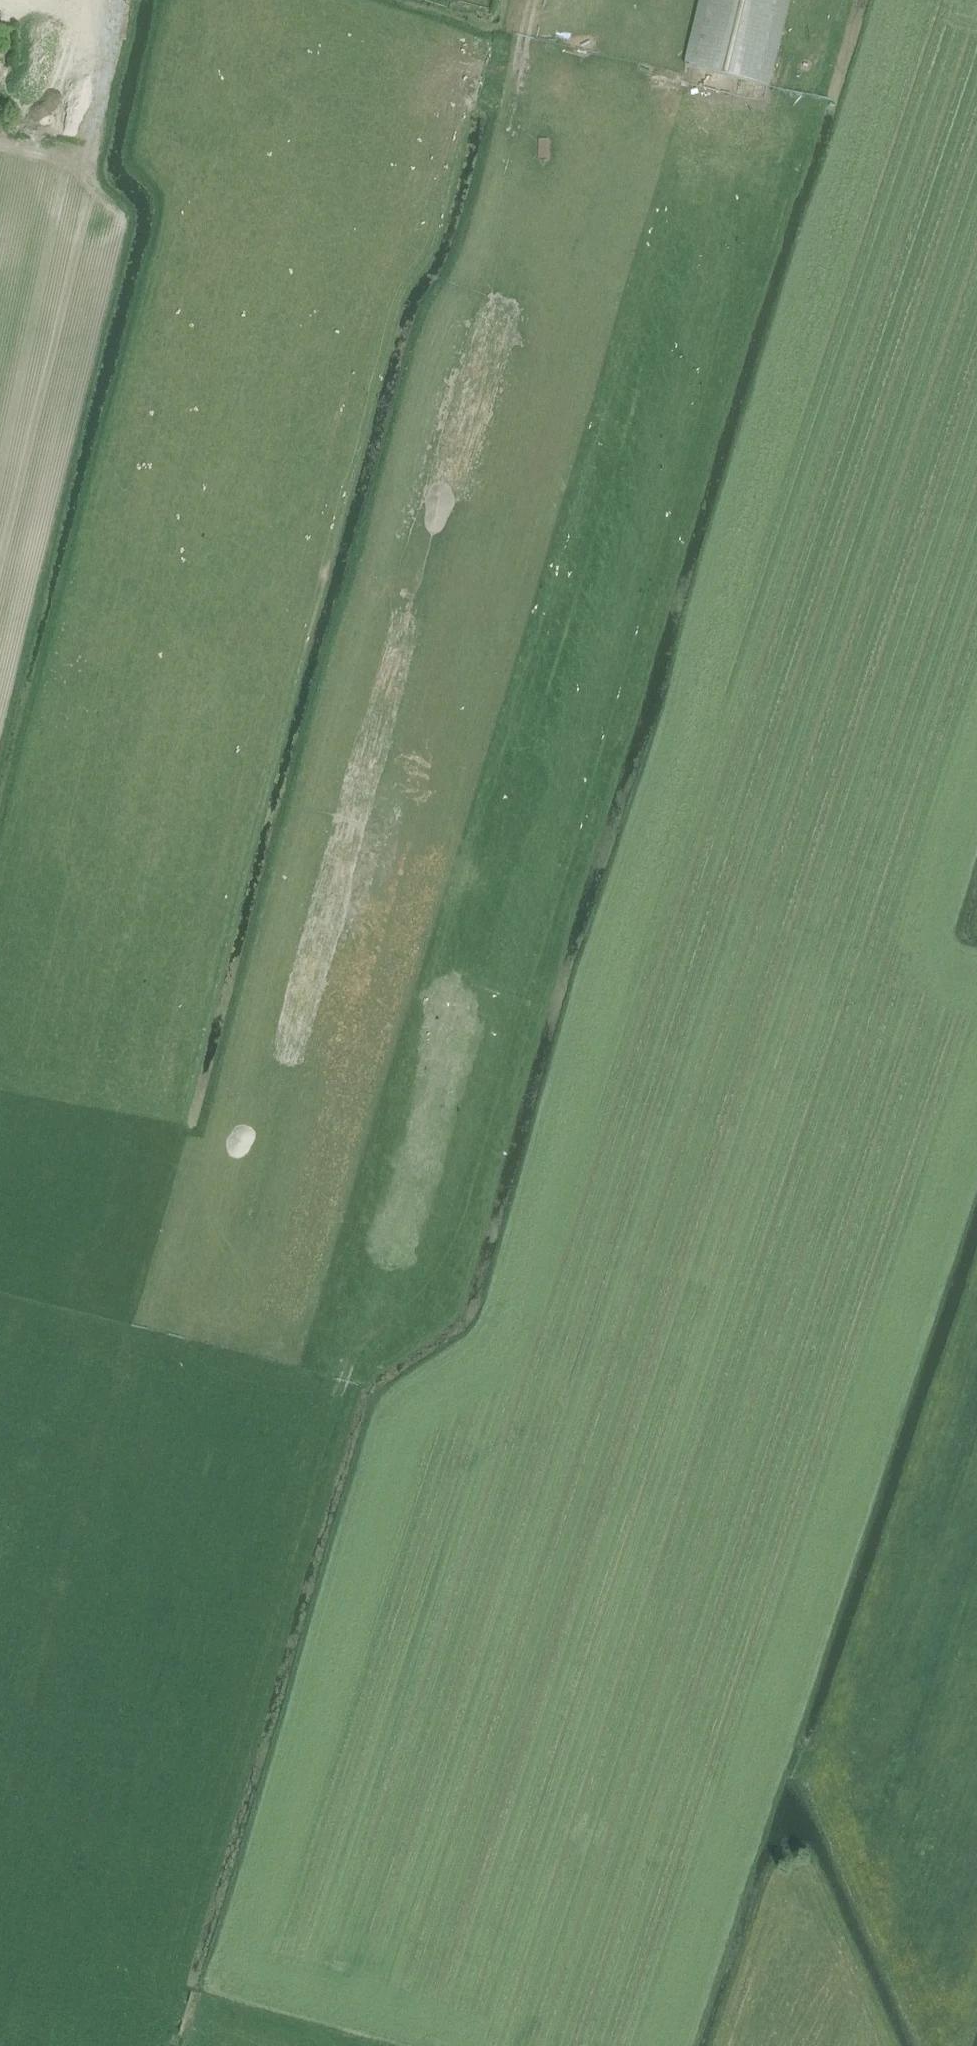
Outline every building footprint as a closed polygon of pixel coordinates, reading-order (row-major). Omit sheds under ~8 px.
[(769,85),(789,0),(702,0),(687,66),(769,85)] [(13,76),(13,65),(0,65),(0,77),(13,76)]
